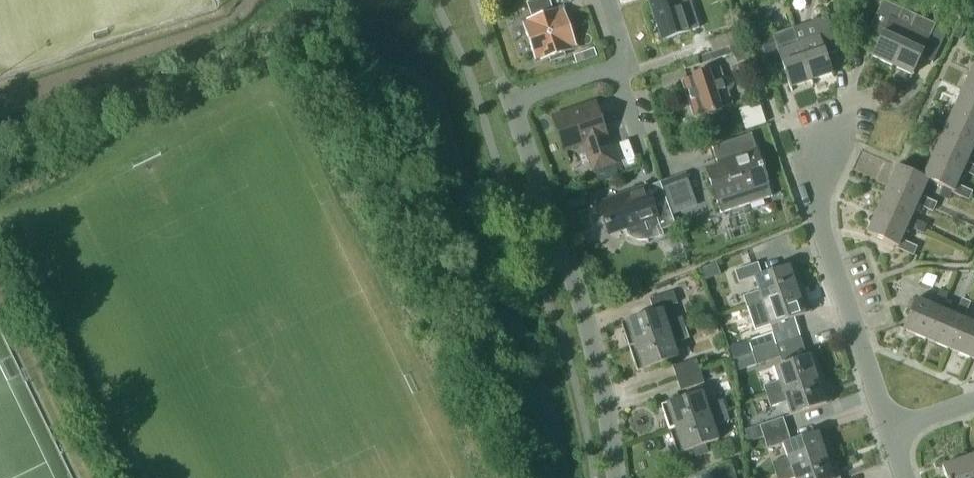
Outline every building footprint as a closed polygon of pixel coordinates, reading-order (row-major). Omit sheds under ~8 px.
[(577,47),(563,6),(553,9),(550,0),(531,0),(527,1),(532,16),(522,20),(536,61),(577,47)] [(690,0),(649,0),(662,39),(698,28),(690,1),(690,0)] [(872,56),(892,65),(914,14),(903,9),(902,9),(882,0),(867,32),(879,38),(872,56)] [(811,80),(832,73),(825,54),(838,50),(831,31),(843,27),(838,12),(793,28),(811,80)] [(892,65),(912,74),(920,56),(932,61),(946,29),(926,20),(926,19),(914,14),(892,65)] [(960,39),(965,28),(957,24),(952,35),(960,39)] [(793,28),(781,32),(759,39),(771,73),(783,69),(790,87),(811,80),(793,28)] [(716,37),(720,54),(744,48),(740,31),(716,37)] [(573,55),(576,63),(597,56),(594,48),(573,55)] [(709,53),(683,61),(685,68),(711,60),(709,53)] [(718,108),(733,103),(721,66),(706,71),(705,69),(694,72),(695,75),(681,79),(693,116),(708,112),(708,114),(719,111),(718,108)] [(973,97),(973,67),(971,66),(960,91),(973,97)] [(960,91),(951,113),(973,123),(973,97),(960,91)] [(744,107),(752,128),(773,121),(765,100),(744,107)] [(594,169),(614,162),(605,135),(606,135),(595,102),(553,117),(564,149),(584,142),(594,169)] [(973,149),(973,123),(951,113),(941,134),(973,149)] [(718,166),(707,170),(718,202),(719,201),(722,212),(770,196),(767,186),(768,185),(755,147),(751,133),(712,146),(716,159),(718,166)] [(973,149),(941,134),(931,156),(963,171),(973,176),(973,165),(967,162),(973,149)] [(931,156),(922,176),(929,180),(953,190),(952,192),(969,200),(973,191),(957,184),(963,171),(931,156)] [(885,190),(918,204),(934,211),(937,203),(922,196),(929,180),(922,176),(896,165),(885,190)] [(696,175),(671,184),(680,211),(706,202),(696,175)] [(598,202),(609,234),(625,228),(628,235),(632,237),(636,239),(641,239),(646,240),(647,243),(648,242),(648,240),(663,234),(661,229),(675,224),(660,182),(647,187),(646,185),(598,202)] [(583,190),(564,197),(570,211),(588,204),(583,190)] [(912,218),(918,204),(885,190),(876,212),(908,226),(924,233),(928,225),(912,218)] [(908,226),(876,212),(867,232),(898,246),(897,248),(914,255),(918,247),(902,240),(908,226)] [(792,275),(798,273),(794,263),(762,274),(758,262),(734,270),(738,282),(754,277),(758,290),(743,295),(746,306),(797,289),(792,275)] [(927,339),(940,307),(947,291),(939,288),(932,304),(916,297),(902,328),(927,339)] [(802,303),(797,289),(746,306),(750,317),(766,311),(770,325),(811,311),(807,301),(802,303)] [(654,310),(621,321),(629,346),(685,326),(682,316),(666,321),(662,308),(677,303),(673,291),(650,299),(654,310)] [(954,313),(940,307),(927,339),(949,348),(963,317),(969,301),(961,297),(954,313)] [(973,351),(973,322),(963,317),(949,348),(971,358),(973,351)] [(702,323),(706,337),(718,333),(714,319),(702,323)] [(629,346),(634,359),(637,370),(678,356),(673,342),(689,337),(685,326),(629,346)] [(771,333),(748,341),(752,353),(775,345),(771,333)] [(775,345),(752,353),(756,364),(779,356),(775,345)] [(813,365),(818,363),(815,352),(774,366),(779,380),(763,385),(767,396),(817,378),(813,365)] [(696,359),(673,366),(677,378),(700,370),(696,359)] [(700,370),(677,378),(681,389),(703,382),(700,370)] [(822,392),(817,378),(767,396),(770,407),(786,401),(791,415),(831,401),(828,391),(822,392)] [(702,390),(661,404),(669,429),(726,409),(722,399),(707,404),(702,390)] [(669,429),(674,442),(678,453),(694,447),(698,459),(711,455),(707,443),(719,439),(714,425),(730,420),(726,409),(669,429)] [(759,425),(745,430),(749,441),(763,436),(787,428),(783,416),(759,424),(759,425)] [(787,428),(763,436),(767,448),(783,443),(787,456),(771,462),(775,472),(826,455),(821,442),(827,440),(824,429),(791,440),(787,428)] [(826,455),(775,472),(777,477),(794,477),(840,477),(836,467),(831,469),(826,455)] [(968,456),(942,465),(947,477),(973,477),(973,475),(968,456)] [(707,469),(710,477),(721,477),(735,473),(731,461),(707,469)]
